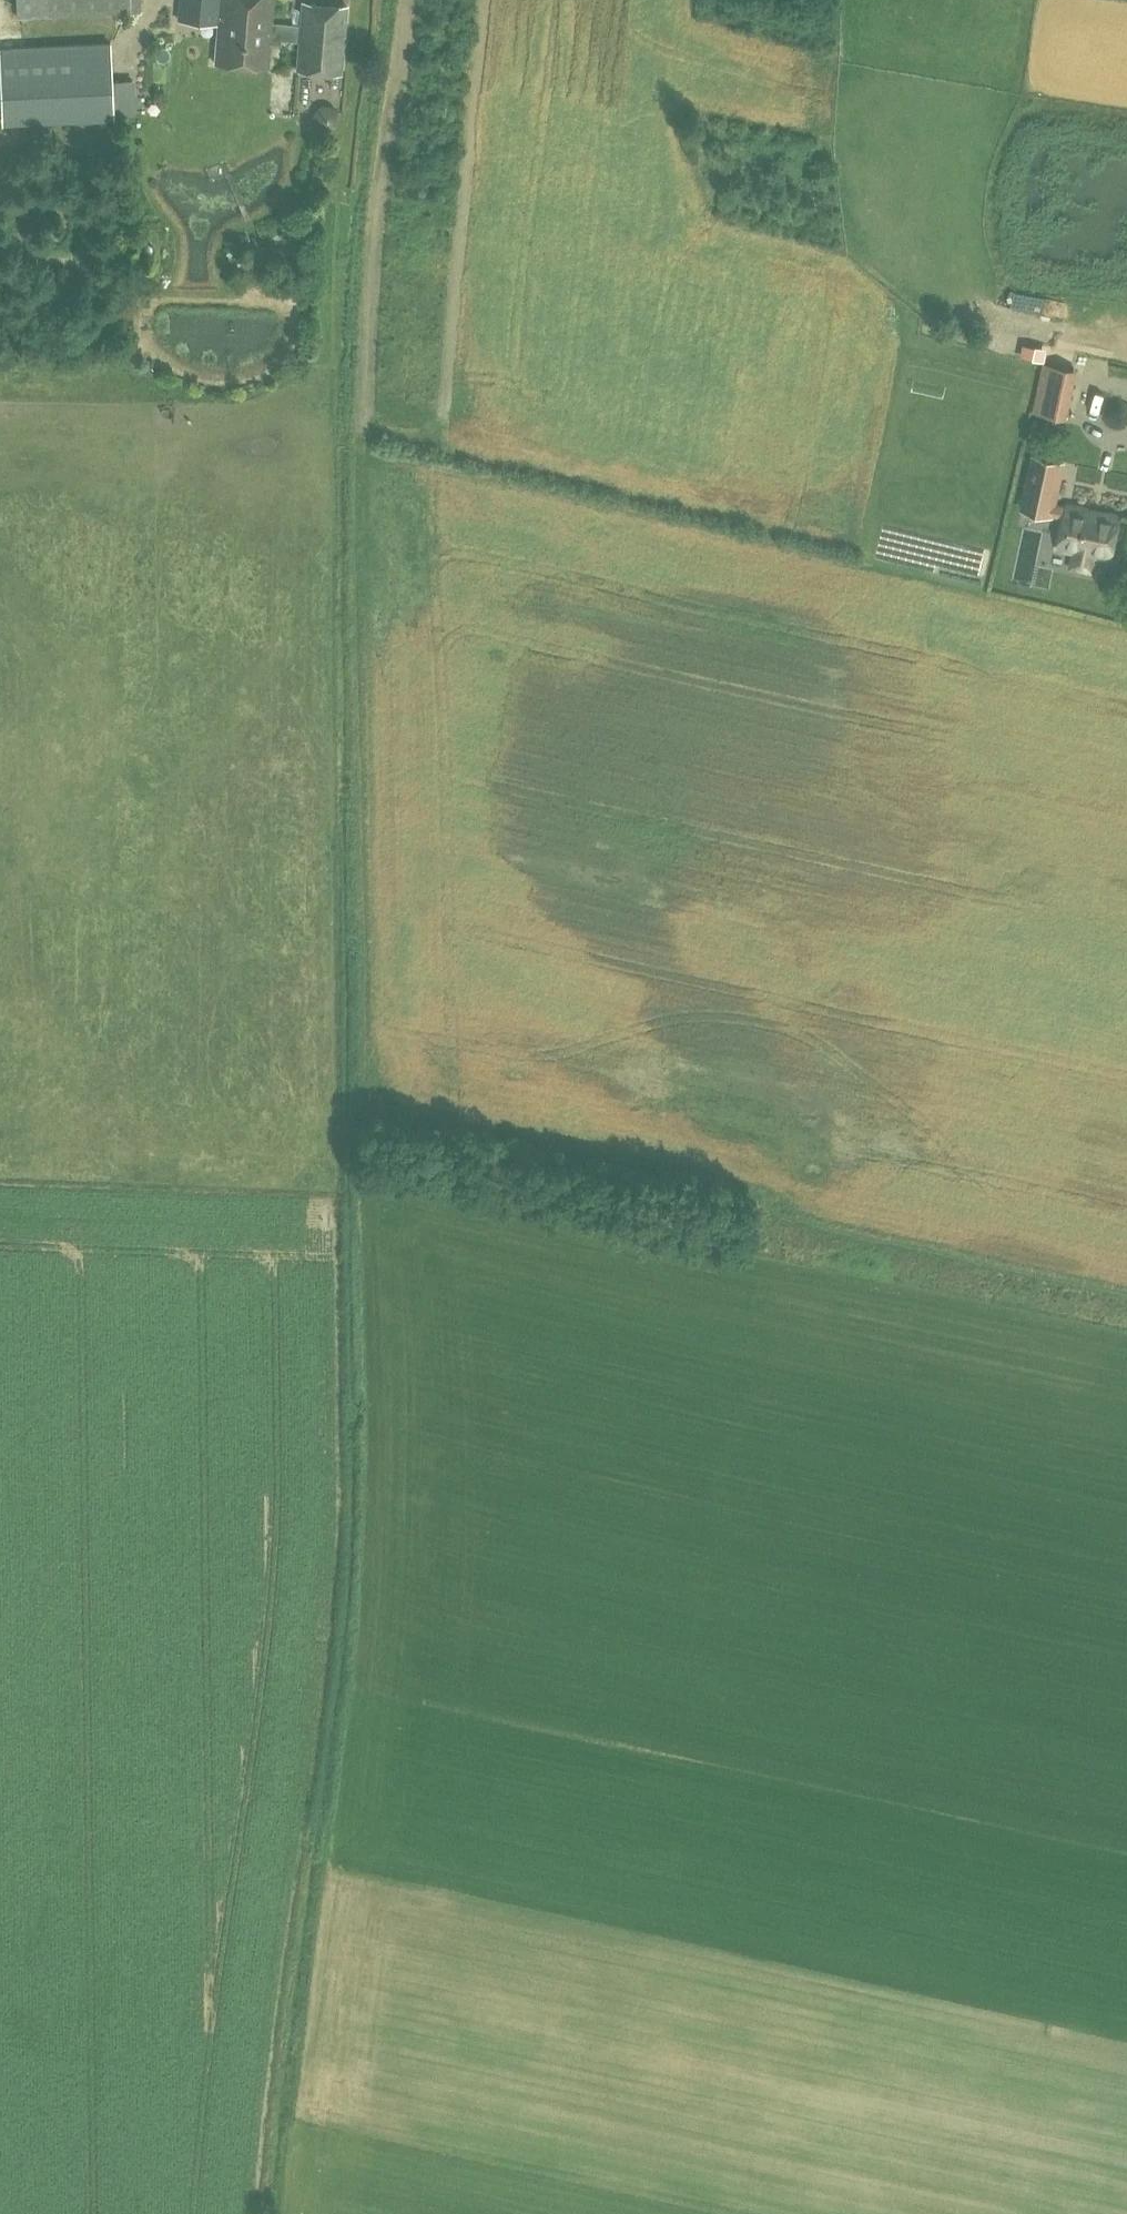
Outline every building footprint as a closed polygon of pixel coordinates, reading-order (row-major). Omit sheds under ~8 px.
[(17,16),(141,11),(140,0),(16,0),(17,16)] [(342,72),(348,6),(303,2),(301,27),(272,24),(274,0),(181,0),(179,19),(219,23),(215,61),(268,66),(270,43),(282,44),(282,39),(300,41),(298,69),(342,72)] [(2,107),(113,103),(111,43),(0,48),(0,63),(2,107)] [(114,115),(138,118),(140,95),(116,93),(114,115)] [(321,136),(329,137),(329,129),(332,129),(334,128),(337,124),(339,121),(339,120),(339,116),(338,112),(337,110),(334,107),(330,105),(327,104),(323,104),(321,105),(317,107),(315,109),(314,111),(313,114),(314,121),(316,124),(317,126),(321,128),(321,136)] [(1065,418),(1075,369),(1048,364),(1038,412),(1065,418)] [(1066,518),(1069,504),(1058,502),(1067,461),(1033,453),(1021,509),(1054,516),(1054,515),(1066,518)] [(1069,504),(1066,518),(1060,548),(1076,551),(1072,569),(1093,573),(1097,556),(1110,559),(1119,515),(1069,504)]
